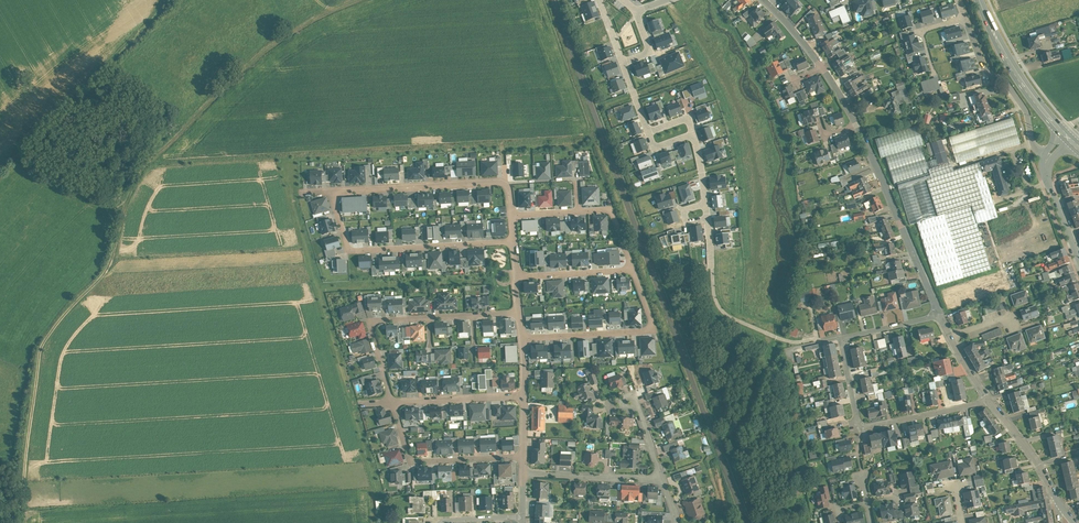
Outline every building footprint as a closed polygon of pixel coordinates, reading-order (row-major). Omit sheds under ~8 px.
[(740,4),(736,7),(738,10),(743,7),(751,2),(750,0),(737,0),(740,4)] [(782,7),(791,16),(800,7),(793,0),(788,0),(783,4),(782,7)] [(853,3),(856,12),(864,10),(865,16),(873,14),(869,0),(864,0),(853,3)] [(596,9),(593,2),(588,4),(581,7),(584,14),(596,9)] [(728,2),(723,8),(726,11),(731,5),(728,2)] [(952,4),(939,8),(942,18),(946,17),(950,16),(955,15),(952,4)] [(836,9),(829,12),(832,19),(839,16),(843,25),(851,21),(845,5),(836,9)] [(599,17),(596,9),(584,14),(587,21),(594,19),(599,17)] [(750,9),(743,15),(746,18),(750,15),(753,13),(750,9)] [(753,13),(750,15),(752,18),(749,21),(754,27),(758,24),(756,23),(757,22),(756,22),(764,16),(759,9),(753,13)] [(930,11),(921,14),(923,24),(933,21),(930,11)] [(815,15),(808,18),(811,27),(812,26),(821,23),(818,14),(815,15)] [(909,16),(900,19),(903,29),(912,27),(909,16)] [(658,20),(648,24),(649,27),(648,27),(650,31),(651,33),(652,33),(661,29),(658,20)] [(774,22),(766,28),(767,28),(762,31),(767,39),(768,38),(771,42),(775,40),(774,38),(777,36),(780,40),(784,37),(780,30),(774,22)] [(821,23),(812,26),(815,34),(824,31),(825,31),(823,23),(821,23)] [(1055,24),(1053,25),(1053,26),(1049,28),(1052,35),(1051,35),(1052,37),(1058,35),(1056,28),(1059,28),(1058,26),(1055,24)] [(1049,26),(1035,30),(1037,36),(1037,37),(1043,35),(1044,37),(1051,35),(1052,35),(1049,28),(1049,26)] [(959,27),(945,31),(947,41),(961,37),(959,27)] [(832,33),(825,35),(828,41),(830,40),(829,39),(832,37),(833,36),(832,33)] [(654,39),(658,51),(673,45),(669,34),(664,35),(655,39),(654,39)] [(1037,36),(1028,39),(1029,45),(1029,46),(1029,48),(1030,48),(1031,50),(1040,47),(1038,40),(1044,38),(1044,37),(1043,35),(1037,37),(1037,36)] [(914,36),(903,39),(906,47),(918,43),(917,38),(915,38),(914,36)] [(752,37),(746,42),(750,48),(756,44),(752,37)] [(830,40),(828,41),(821,45),(825,52),(832,47),(834,46),(832,43),(835,41),(832,37),(829,39),(830,40)] [(918,43),(906,47),(908,55),(919,51),(918,49),(920,48),(918,43)] [(967,43),(952,47),(955,57),(965,54),(969,53),(967,43)] [(606,48),(598,51),(602,61),(613,57),(609,47),(606,48)] [(832,47),(825,52),(829,58),(836,54),(841,51),(838,47),(834,50),(832,47)] [(1050,52),(1041,55),(1043,62),(1052,60),(1060,58),(1058,53),(1051,55),(1050,52)] [(678,53),(661,60),(662,64),(666,74),(684,66),(678,53)] [(840,59),(832,64),(836,71),(844,66),(849,63),(854,61),(851,56),(849,58),(847,55),(844,57),(840,60),(840,59)] [(804,58),(795,62),(799,71),(808,67),(804,58)] [(928,71),(924,58),(914,61),(916,65),(914,65),(915,70),(917,70),(918,74),(928,71)] [(792,68),(788,59),(784,61),(788,70),(792,68)] [(973,59),(958,63),(961,73),(976,69),(973,59)] [(784,61),(778,64),(782,72),(788,70),(784,61)] [(654,62),(647,65),(650,73),(650,74),(658,71),(656,67),(654,62)] [(777,62),(765,67),(766,68),(768,67),(771,72),(770,74),(771,76),(773,77),(776,76),(778,76),(779,76),(780,74),(782,73),(782,72),(778,64),(777,62)] [(616,63),(612,65),(605,67),(609,77),(614,75),(620,73),(616,63)] [(639,66),(635,67),(638,77),(650,73),(647,65),(646,63),(642,64),(642,63),(638,65),(639,66)] [(666,74),(662,64),(656,67),(658,71),(659,76),(666,74)] [(844,66),(836,71),(841,77),(844,75),(848,73),(849,72),(850,73),(853,71),(852,69),(850,67),(846,69),(844,66)] [(852,79),(844,84),(849,91),(856,86),(854,83),(862,79),(858,73),(854,75),(855,78),(852,80),(852,79)] [(969,78),(964,79),(967,88),(971,86),(971,87),(977,85),(981,84),(980,79),(979,75),(974,77),(974,76),(969,78)] [(819,77),(805,83),(809,93),(816,90),(818,94),(825,91),(819,77)] [(922,83),(925,93),(939,89),(936,79),(922,83)] [(620,80),(611,84),(614,93),(625,89),(624,86),(623,82),(622,82),(621,80),(620,80)] [(693,89),(684,93),(686,99),(695,96),(696,99),(700,98),(700,100),(709,96),(704,82),(692,87),(693,89)] [(856,86),(849,91),(853,98),(860,93),(864,90),(862,87),(858,89),(856,86)] [(789,87),(782,90),(783,94),(783,95),(784,97),(785,97),(787,101),(787,100),(789,104),(790,104),(795,102),(795,101),(793,98),(794,97),(789,87)] [(871,88),(861,95),(863,98),(875,94),(871,88)] [(898,91),(891,93),(893,98),(883,101),(885,108),(889,106),(892,116),(901,113),(898,103),(899,103),(899,105),(910,101),(905,88),(898,91)] [(803,90),(799,92),(803,101),(807,99),(803,90)] [(803,101),(799,92),(795,94),(799,103),(803,101)] [(959,93),(950,95),(951,102),(960,101),(958,94),(959,93)] [(980,93),(969,97),(973,106),(976,105),(977,105),(977,106),(987,102),(984,96),(982,97),(980,93)] [(680,103),(669,107),(672,117),(684,113),(682,108),(686,107),(683,98),(679,100),(680,103)] [(659,104),(648,108),(652,120),(657,118),(658,121),(663,119),(662,116),(664,115),(662,111),(666,109),(662,101),(658,102),(659,104)] [(987,102),(977,106),(977,105),(976,105),(973,106),(974,111),(978,109),(979,112),(989,108),(987,102)] [(707,104),(697,107),(699,112),(697,113),(698,115),(696,116),(699,123),(712,118),(707,104)] [(625,105),(615,108),(616,112),(619,111),(622,121),(637,116),(634,105),(626,107),(625,105)] [(818,107),(812,109),(812,111),(815,118),(821,116),(819,109),(818,107)] [(989,108),(979,112),(981,118),(983,122),(987,120),(986,116),(991,114),(989,108)] [(812,111),(800,114),(802,120),(804,125),(816,122),(815,118),(812,111)] [(841,114),(833,116),(836,126),(844,124),(841,114)] [(956,162),(1020,142),(1012,117),(949,137),(956,162)] [(635,120),(629,122),(633,136),(644,133),(640,122),(636,123),(635,120)] [(704,129),(701,131),(705,142),(715,138),(711,127),(714,126),(713,122),(703,126),(704,129)] [(917,126),(875,139),(881,158),(885,157),(921,146),(923,145),(917,126)] [(807,128),(799,131),(801,137),(806,135),(805,133),(809,132),(807,128)] [(809,132),(805,133),(806,135),(809,144),(818,141),(815,130),(809,132)] [(644,136),(635,139),(640,153),(649,149),(644,136)] [(846,136),(835,139),(838,149),(849,146),(849,143),(850,143),(850,141),(850,139),(848,138),(847,139),(846,136)] [(716,146),(705,150),(709,162),(724,156),(720,145),(726,143),(724,138),(714,141),(716,146)] [(942,140),(931,143),(934,155),(936,159),(938,168),(949,164),(942,140)] [(931,143),(930,142),(926,144),(930,156),(934,155),(931,143)] [(680,150),(674,151),(678,160),(694,154),(690,144),(679,148),(680,150)] [(921,146),(885,157),(894,184),(897,184),(929,173),(926,162),(921,146)] [(822,151),(817,152),(817,153),(814,154),(813,156),(813,158),(815,159),(816,159),(818,165),(817,165),(818,166),(830,161),(827,152),(827,150),(823,151),(822,151)] [(670,151),(660,155),(664,165),(678,160),(674,151),(671,153),(670,151)] [(654,165),(651,156),(640,159),(639,156),(632,159),(634,164),(638,162),(641,170),(643,169),(643,171),(642,172),(645,182),(664,176),(661,167),(658,168),(658,166),(654,168),(653,165),(654,165)] [(998,163),(997,157),(979,163),(982,173),(992,170),(1000,196),(1010,193),(1007,183),(1006,183),(1004,174),(1005,173),(1004,171),(1003,172),(1002,167),(1003,167),(1001,162),(998,163)] [(936,159),(926,162),(929,171),(938,168),(936,159)] [(564,167),(556,167),(557,177),(572,176),(572,171),(571,161),(563,161),(564,167)] [(589,161),(578,162),(579,177),(590,177),(589,172),(592,172),(590,166),(589,166),(589,161)] [(856,161),(846,165),(850,173),(861,169),(859,163),(857,164),(856,161)] [(475,162),(459,163),(459,166),(457,166),(457,170),(458,176),(475,176),(475,162)] [(495,162),(482,163),(483,175),(497,174),(497,167),(497,162),(495,162)] [(409,170),(409,180),(424,179),(424,169),(423,163),(417,163),(417,169),(409,170)] [(537,175),(537,180),(550,179),(549,163),(543,163),(543,167),(537,168),(537,175)] [(953,171),(931,178),(931,179),(926,180),(937,217),(917,223),(936,286),(991,269),(974,216),(995,209),(985,177),(983,178),(981,174),(982,173),(979,163),(953,171)] [(938,168),(929,171),(929,173),(931,178),(953,171),(951,163),(949,164),(938,168)] [(523,164),(514,165),(515,177),(524,177),(524,176),(523,173),(528,173),(527,165),(523,166),(523,165),(523,164)] [(350,180),(350,183),(365,182),(365,176),(364,167),(356,168),(356,171),(350,172),(350,176),(349,176),(349,177),(349,179),(349,180),(350,180)] [(444,167),(433,168),(434,178),(445,177),(445,174),(444,167)] [(384,170),(385,178),(385,181),(400,180),(399,169),(384,170)] [(337,170),(329,170),(329,175),(329,181),(330,181),(337,181),(337,183),(342,183),(341,171),(337,171),(337,170)] [(311,172),(311,184),(315,184),(315,185),(319,185),(319,184),(322,184),(322,182),(321,172),(311,172)] [(929,173),(897,184),(898,189),(926,180),(931,179),(931,178),(929,173)] [(711,178),(711,189),(720,189),(721,192),(731,191),(731,186),(728,187),(727,176),(722,177),(722,175),(716,176),(716,178),(711,178)] [(864,178),(856,181),(848,185),(851,190),(859,187),(859,188),(863,187),(863,185),(867,183),(864,178)] [(926,180),(898,189),(910,225),(917,223),(937,217),(926,180)] [(697,182),(680,187),(685,202),(696,199),(693,187),(698,185),(697,182)] [(867,183),(863,185),(863,187),(859,188),(860,190),(852,193),(855,199),(862,195),(871,192),(867,183)] [(1068,183),(1060,185),(1062,191),(1071,190),(1070,188),(1068,183)] [(598,188),(583,189),(584,205),(599,204),(598,188)] [(478,194),(478,201),(479,201),(483,201),(483,203),(484,203),(489,202),(490,202),(490,190),(482,191),(482,192),(478,193),(478,194)] [(1071,190),(1062,191),(1064,198),(1073,196),(1071,191),(1071,190)] [(468,191),(457,192),(458,202),(469,202),(468,195),(468,191)] [(676,191),(656,197),(660,209),(680,203),(676,191)] [(551,192),(545,192),(546,197),(539,197),(539,207),(552,206),(551,192)] [(571,192),(558,192),(559,206),(571,205),(571,192)] [(425,195),(426,207),(433,207),(434,207),(433,200),(433,194),(432,193),(430,194),(429,195),(425,195)] [(451,203),(451,197),(451,193),(448,193),(447,193),(443,193),(443,194),(440,194),(440,204),(451,203)] [(519,193),(520,207),(526,207),(526,208),(530,208),(530,193),(519,193)] [(426,207),(425,195),(422,195),(421,194),(419,194),(418,195),(418,201),(419,208),(426,207)] [(395,206),(408,206),(408,199),(407,196),(404,196),(403,195),(398,195),(398,197),(395,197),(395,206)] [(378,197),(374,198),(374,208),(387,207),(387,199),(387,197),(382,197),(382,196),(378,197)] [(725,207),(724,196),(714,197),(715,208),(717,208),(717,211),(727,210),(727,207),(725,207)] [(365,197),(354,198),(355,211),(359,211),(359,212),(367,212),(366,201),(365,201),(365,197)] [(877,197),(869,201),(864,204),(866,209),(871,207),(874,212),(882,208),(877,197)] [(312,203),(315,214),(322,212),(330,210),(326,198),(312,203)] [(354,198),(344,199),(344,203),(343,203),(344,213),(351,213),(351,212),(355,211),(354,198)] [(1067,204),(1069,210),(1078,207),(1078,206),(1078,203),(1077,200),(1067,204)] [(1069,210),(1072,217),(1078,214),(1078,207),(1069,210)] [(674,208),(663,212),(664,215),(667,214),(670,224),(682,221),(678,210),(674,211),(674,208)] [(712,217),(713,227),(729,226),(728,214),(731,214),(731,210),(721,211),(722,216),(712,217)] [(326,215),(323,215),(317,217),(319,224),(319,223),(328,220),(326,215)] [(606,216),(594,217),(594,224),(595,231),(607,230),(607,226),(608,225),(608,222),(607,221),(606,216)] [(877,216),(868,218),(870,224),(879,221),(877,216)] [(572,218),(572,229),(587,229),(587,218),(572,218)] [(887,219),(878,222),(882,231),(891,228),(887,219)] [(319,223),(323,235),(335,231),(334,227),(333,223),(332,223),(331,220),(328,220),(319,223)] [(496,224),(504,223),(503,220),(491,221),(492,230),(492,236),(504,236),(504,232),(496,233),(496,224)] [(559,220),(545,220),(546,232),(559,232),(559,220)] [(538,221),(522,222),(523,231),(525,231),(525,232),(538,231),(538,221)] [(504,223),(496,224),(496,233),(504,232),(505,232),(505,223),(504,223)] [(476,237),(475,224),(468,225),(468,231),(468,238),(476,237)] [(475,224),(476,237),(483,237),(483,230),(483,224),(482,224),(475,224)] [(461,225),(453,226),(454,239),(457,238),(457,237),(461,237),(461,232),(461,225)] [(690,232),(690,234),(691,242),(705,240),(704,225),(692,227),(693,232),(690,232)] [(450,239),(454,239),(453,226),(446,226),(445,226),(446,233),(446,238),(450,238),(450,239)] [(430,228),(431,239),(434,239),(434,240),(439,239),(439,234),(439,227),(430,228)] [(431,239),(430,228),(422,228),(423,235),(423,240),(428,240),(428,239),(431,239)] [(882,231),(879,233),(881,237),(884,236),(886,241),(895,237),(891,228),(882,231)] [(732,229),(722,230),(723,233),(718,234),(719,245),(727,244),(728,247),(734,246),(732,229)] [(368,230),(360,231),(361,243),(365,243),(369,242),(368,237),(368,230)] [(415,230),(402,231),(403,240),(407,240),(407,241),(412,241),(412,240),(416,239),(416,237),(415,230)] [(667,239),(670,246),(691,242),(690,234),(686,235),(686,232),(678,233),(676,230),(669,232),(669,235),(665,235),(661,237),(662,240),(667,239)] [(357,244),(361,243),(360,231),(353,231),(352,231),(353,238),(353,243),(357,243),(357,244)] [(388,233),(376,233),(377,243),(389,242),(389,240),(388,233)] [(337,237),(325,241),(327,250),(334,248),(340,247),(337,237)] [(880,246),(875,247),(876,252),(884,251),(885,250),(886,256),(896,254),(893,243),(880,246)] [(334,248),(327,250),(325,251),(327,258),(335,256),(336,255),(334,248)] [(1064,249),(1056,252),(1050,254),(1052,259),(1058,257),(1058,259),(1067,256),(1064,249)] [(469,266),(470,266),(477,265),(476,260),(484,260),(484,258),(484,251),(484,250),(468,251),(469,258),(469,266)] [(460,251),(450,252),(450,257),(450,264),(450,265),(460,265),(460,259),(460,251)] [(610,265),(619,264),(619,251),(608,252),(609,254),(610,265)] [(538,254),(530,255),(531,267),(537,267),(537,265),(544,265),(544,264),(543,264),(543,262),(544,262),(543,257),(543,252),(538,253),(538,254)] [(441,253),(429,253),(429,254),(429,259),(430,269),(435,269),(435,268),(442,268),(442,262),(441,253)] [(584,266),(588,266),(588,253),(580,254),(581,267),(584,266)] [(407,268),(415,267),(414,254),(410,254),(410,255),(406,256),(407,261),(407,268)] [(418,254),(414,254),(415,267),(422,267),(422,260),(422,255),(418,255),(418,254)] [(577,267),(581,267),(580,254),(572,254),(573,266),(577,266),(577,267)] [(598,265),(610,265),(609,254),(594,255),(595,264),(598,263),(598,265)] [(559,268),(558,255),(550,256),(551,268),(554,268),(559,268)] [(558,255),(559,268),(563,268),(563,267),(566,267),(566,255),(558,255)] [(1067,256),(1058,259),(1059,261),(1048,265),(1050,270),(1058,267),(1069,263),(1067,256)] [(372,257),(359,257),(360,268),(372,267),(372,266),(372,257)] [(383,259),(380,259),(380,266),(380,273),(383,273),(398,272),(400,272),(399,265),(399,258),(396,259),(396,257),(383,258),(383,259)] [(900,260),(889,263),(891,269),(882,271),(883,274),(889,273),(902,270),(900,260)] [(1020,285),(1013,265),(941,289),(948,309),(1020,285)] [(1071,266),(1063,269),(1055,271),(1057,276),(1061,274),(1064,273),(1065,275),(1073,272),(1071,266)] [(902,270),(889,273),(890,281),(898,279),(904,278),(904,277),(902,270)] [(1073,272),(1065,275),(1065,277),(1063,278),(1058,280),(1061,286),(1068,284),(1076,281),(1073,272)] [(593,278),(594,292),(610,291),(610,278),(593,278)] [(618,278),(619,290),(631,289),(630,278),(618,278)] [(574,279),(574,290),(586,289),(586,279),(574,279)] [(525,282),(526,292),(539,291),(538,281),(525,282)] [(563,281),(547,282),(548,292),(556,291),(556,297),(563,297),(563,287),(563,281)] [(1069,287),(1071,292),(1072,294),(1076,292),(1076,294),(1078,293),(1078,288),(1077,284),(1069,287)] [(917,291),(906,294),(907,298),(903,299),(904,302),(906,309),(920,306),(917,291)] [(1026,291),(1011,296),(1015,306),(1029,301),(1026,291)] [(809,292),(800,295),(802,302),(811,299),(809,292)] [(1076,292),(1072,294),(1072,296),(1070,296),(1072,302),(1074,301),(1078,299),(1078,293),(1076,294),(1076,292)] [(889,298),(885,299),(885,298),(884,298),(885,299),(881,300),(882,301),(884,311),(898,308),(895,293),(888,294),(889,298)] [(456,299),(446,299),(446,294),(439,294),(440,300),(440,310),(457,309),(456,299)] [(1069,295),(1063,297),(1066,304),(1072,302),(1070,296),(1069,295)] [(425,298),(418,299),(418,301),(418,302),(409,302),(410,312),(425,312),(425,301),(425,298)] [(873,298),(865,300),(866,304),(859,306),(859,307),(861,315),(862,316),(877,313),(873,298)] [(480,299),(476,299),(472,300),(473,308),(477,308),(477,309),(481,308),(485,308),(485,306),(484,299),(480,299)] [(360,303),(354,305),(354,306),(356,312),(357,314),(363,312),(360,303)] [(852,303),(838,306),(839,311),(836,312),(836,315),(838,322),(855,318),(852,303)] [(354,306),(343,309),(344,314),(343,315),(342,315),(342,316),(341,318),(342,320),(344,321),(354,318),(352,313),(356,312),(354,306)] [(628,310),(628,325),(641,324),(640,306),(634,307),(634,310),(628,310)] [(1035,306),(1021,311),(1024,321),(1034,317),(1033,315),(1038,314),(1035,306)] [(595,316),(589,316),(590,328),(597,327),(597,326),(602,326),(601,311),(594,311),(595,316)] [(965,312),(955,315),(959,326),(968,322),(965,312)] [(620,313),(609,313),(610,324),(621,324),(620,313)] [(833,315),(828,316),(827,318),(822,319),(823,323),(825,330),(825,331),(836,328),(835,323),(833,316),(833,315)] [(532,317),(533,328),(544,328),(544,316),(532,317)] [(564,317),(556,317),(556,329),(564,329),(564,317)] [(823,323),(817,324),(816,317),(815,317),(819,332),(825,330),(823,323)] [(583,318),(572,319),(572,329),(583,328),(583,318)] [(493,321),(483,322),(484,332),(493,331),(493,326),(493,321)] [(501,321),(501,334),(506,333),(506,334),(511,334),(510,321),(501,321)] [(362,322),(348,327),(351,337),(359,335),(365,333),(362,322)] [(468,323),(459,323),(459,333),(468,332),(468,326),(468,323)] [(447,324),(435,324),(436,334),(447,334),(447,324)] [(397,326),(386,327),(387,336),(390,336),(390,337),(395,337),(394,335),(398,335),(398,333),(397,326)] [(424,326),(411,327),(411,337),(414,337),(414,341),(424,340),(424,326)] [(1041,326),(1028,330),(1031,341),(1035,339),(1036,341),(1045,338),(1041,326)] [(932,329),(924,330),(918,331),(919,336),(920,336),(921,341),(934,338),(932,329)] [(1021,334),(1007,339),(1011,350),(1019,347),(1020,350),(1026,348),(1021,334)] [(902,337),(893,339),(895,349),(905,347),(902,337)] [(652,338),(643,339),(641,341),(642,355),(652,355),(651,348),(655,348),(654,340),(652,338)] [(588,339),(577,339),(578,357),(589,356),(588,339)] [(885,339),(877,340),(879,349),(887,347),(885,339)] [(368,340),(359,343),(352,345),(354,352),(361,350),(362,353),(371,351),(368,340)] [(611,340),(597,340),(597,352),(605,352),(605,355),(612,355),(611,340)] [(624,342),(618,342),(619,354),(627,354),(626,341),(624,341),(624,342)] [(634,341),(628,342),(628,341),(626,341),(627,354),(635,353),(634,341)] [(570,343),(553,343),(554,357),(571,357),(570,343)] [(834,344),(823,346),(824,352),(819,354),(820,358),(825,357),(836,355),(834,344)] [(973,344),(964,349),(968,356),(972,354),(973,355),(977,352),(975,349),(974,346),(973,344)] [(516,346),(506,347),(506,359),(508,359),(508,362),(514,362),(514,361),(517,361),(516,346)] [(547,346),(532,347),(532,359),(547,358),(547,346)] [(905,347),(895,349),(898,359),(907,357),(905,347)] [(490,348),(478,348),(478,352),(479,359),(490,358),(490,348)] [(861,348),(851,350),(853,358),(862,357),(861,352),(862,352),(861,348)] [(468,349),(460,349),(460,359),(468,359),(468,349)] [(435,353),(436,361),(445,360),(445,364),(452,364),(451,350),(435,351),(435,353)] [(427,351),(417,352),(417,362),(427,361),(427,355),(427,351)] [(973,355),(972,354),(968,356),(971,361),(980,356),(978,354),(977,352),(973,355)] [(389,354),(390,369),(400,368),(400,361),(402,361),(401,354),(400,354),(390,354),(389,354)] [(836,355),(825,357),(828,368),(838,366),(836,355)] [(980,356),(971,361),(974,366),(983,361),(981,359),(980,356)] [(368,359),(363,360),(366,369),(375,367),(373,357),(368,359)] [(862,357),(853,358),(855,369),(865,366),(864,361),(863,361),(862,357)] [(915,357),(908,358),(909,365),(916,363),(915,357)] [(949,359),(933,363),(935,369),(938,368),(940,376),(947,375),(952,374),(950,368),(948,360),(949,360),(949,359)] [(983,361),(974,366),(978,372),(986,367),(987,368),(988,367),(986,364),(985,365),(983,361)] [(838,366),(828,368),(830,379),(841,377),(838,366)] [(1006,366),(993,370),(995,377),(1004,375),(1003,369),(1005,370),(1007,369),(1006,366)] [(544,374),(542,374),(542,376),(540,376),(540,378),(541,379),(542,379),(542,388),(554,388),(554,374),(544,374)] [(594,374),(589,376),(592,385),(598,383),(594,374)] [(371,375),(361,378),(363,385),(366,384),(373,382),(371,375)] [(477,383),(472,383),(472,390),(479,389),(479,390),(487,390),(486,380),(486,375),(485,375),(477,376),(477,383)] [(619,375),(608,379),(610,384),(609,384),(609,385),(610,388),(611,388),(612,388),(612,389),(622,385),(623,385),(620,378),(619,375)] [(1004,375),(995,377),(997,385),(1007,382),(1006,379),(1010,378),(1009,375),(1005,376),(1004,375)] [(502,379),(502,389),(515,388),(514,379),(509,379),(509,377),(508,376),(506,376),(504,378),(504,379),(502,379)] [(870,377),(860,379),(862,387),(871,385),(870,377)] [(458,378),(451,379),(452,392),(459,391),(459,386),(459,378),(458,378)] [(444,379),(444,386),(444,392),(452,392),(451,379),(444,379)] [(961,379),(951,382),(956,402),(966,399),(961,379)] [(373,382),(366,384),(367,388),(368,393),(369,392),(370,393),(371,394),(371,395),(382,392),(381,388),(382,388),(381,384),(380,384),(378,380),(373,382)] [(415,380),(406,380),(406,381),(404,381),(401,383),(402,390),(407,390),(407,391),(411,391),(411,392),(415,392),(415,380)] [(422,381),(422,387),(422,393),(430,393),(429,380),(422,381)] [(436,380),(429,380),(430,393),(437,393),(437,387),(437,380),(436,380)] [(1007,382),(997,385),(999,391),(1009,388),(1008,387),(1012,385),(1011,382),(1007,383),(1007,382)] [(589,383),(577,387),(579,393),(578,394),(579,397),(580,397),(581,397),(582,401),(588,399),(589,402),(595,400),(592,392),(594,392),(592,388),(591,389),(589,383)] [(842,383),(832,385),(834,392),(844,390),(842,383)] [(871,385),(862,387),(863,394),(873,392),(871,385)] [(878,400),(892,397),(891,389),(876,392),(878,400)] [(844,390),(834,392),(835,399),(845,397),(844,390)] [(936,390),(929,392),(930,396),(926,397),(928,407),(937,405),(936,398),(937,398),(936,390)] [(654,391),(645,394),(647,401),(653,398),(656,397),(654,391)] [(1019,391),(1008,395),(1011,404),(1023,400),(1021,396),(1020,396),(1019,391)] [(656,397),(653,398),(657,409),(668,405),(664,394),(656,397)] [(909,396),(903,397),(904,401),(900,402),(902,412),(911,410),(910,404),(911,404),(909,396)] [(1023,400),(1011,404),(1014,413),(1024,410),(1023,406),(1025,406),(1023,400)] [(884,401),(878,403),(879,407),(875,408),(867,409),(869,419),(877,417),(886,415),(885,409),(886,408),(884,401)] [(485,405),(470,406),(471,421),(486,420),(485,405)] [(832,407),(830,407),(830,408),(832,419),(831,419),(844,416),(842,405),(832,407)] [(463,406),(450,407),(451,416),(463,415),(463,406)] [(441,407),(430,408),(431,418),(434,418),(434,419),(439,419),(439,417),(442,417),(441,411),(441,407)] [(501,408),(500,408),(501,416),(501,418),(504,417),(504,420),(505,420),(506,420),(509,420),(510,419),(516,419),(515,407),(501,408)] [(545,407),(533,407),(532,430),(544,431),(545,407)] [(384,408),(377,410),(379,417),(385,415),(384,408)] [(566,408),(559,408),(558,418),(565,418),(565,423),(573,423),(573,408),(566,408)] [(418,409),(406,409),(406,413),(404,413),(405,417),(406,417),(406,420),(419,419),(419,411),(418,409)] [(993,419),(985,409),(979,413),(986,424),(993,419)] [(1036,410),(1029,412),(1031,419),(1039,417),(1038,414),(1040,413),(1039,409),(1036,410)] [(597,415),(592,415),(592,411),(585,411),(585,415),(587,415),(587,423),(588,423),(593,428),(602,428),(602,423),(601,423),(601,419),(597,415)] [(385,415),(379,417),(381,425),(392,422),(389,413),(385,415)] [(962,416),(949,419),(951,427),(963,425),(962,416)] [(663,417),(654,420),(656,428),(662,425),(665,424),(663,417)] [(1031,419),(1029,419),(1032,430),(1042,428),(1039,417),(1031,419)] [(629,418),(618,418),(618,426),(620,426),(621,428),(621,429),(622,431),(624,431),(625,430),(625,429),(629,429),(629,418)] [(949,419),(938,421),(939,430),(951,427),(949,419)] [(1001,430),(993,420),(986,424),(994,435),(1001,430)] [(665,424),(662,425),(664,430),(666,436),(668,440),(682,435),(679,429),(676,430),(673,421),(665,424)] [(827,423),(821,425),(821,428),(818,429),(820,435),(825,433),(825,431),(829,431),(827,423)] [(922,424),(915,426),(917,436),(924,435),(922,424)] [(915,426),(908,427),(910,437),(911,443),(918,441),(917,436),(915,426)] [(385,432),(380,433),(382,440),(386,439),(388,447),(398,444),(394,429),(385,432)] [(829,431),(825,431),(825,433),(827,439),(840,436),(839,434),(838,434),(837,429),(829,431)] [(938,429),(931,431),(931,434),(932,438),(939,436),(938,429)] [(894,430),(881,433),(884,447),(884,448),(897,446),(897,445),(896,440),(894,430)] [(881,434),(877,435),(877,434),(873,435),(874,436),(870,437),(872,448),(877,447),(878,448),(884,447),(881,434)] [(1048,438),(1050,448),(1060,446),(1057,436),(1048,438)] [(495,438),(488,439),(489,451),(496,451),(496,444),(495,438)] [(481,439),(480,439),(481,445),(481,452),(489,451),(488,439),(481,439)] [(459,440),(459,448),(459,453),(467,453),(466,440),(459,440)] [(473,440),(466,440),(467,453),(474,452),(474,447),(474,440),(473,440)] [(437,442),(437,449),(437,454),(445,454),(444,441),(437,442)] [(451,441),(444,441),(445,454),(452,453),(452,448),(452,441),(451,441)] [(513,441),(502,441),(503,451),(514,450),(513,446),(513,441)] [(1007,442),(998,444),(1000,451),(1001,451),(1002,454),(1011,452),(1009,444),(1008,444),(1007,442)] [(672,443),(663,446),(665,453),(671,450),(674,449),(672,443)] [(845,444),(839,446),(841,455),(852,452),(850,443),(845,444)] [(870,443),(863,445),(865,455),(872,453),(870,443)] [(427,444),(418,444),(418,448),(416,448),(417,452),(418,452),(418,455),(427,455),(427,444)] [(1050,448),(1052,458),(1062,456),(1060,446),(1050,448)] [(674,449),(671,450),(675,461),(685,458),(681,447),(679,447),(674,449)] [(628,451),(628,461),(639,462),(639,452),(638,452),(638,448),(631,448),(631,451),(628,451)] [(535,450),(533,450),(533,457),(532,457),(532,464),(544,464),(544,463),(545,462),(545,459),(544,458),(544,450),(535,450)] [(390,453),(385,455),(386,456),(388,465),(402,461),(401,457),(402,457),(400,452),(399,451),(390,453)] [(571,452),(561,452),(561,465),(571,465),(571,462),(571,455),(571,452)] [(597,454),(587,454),(585,455),(585,458),(586,459),(586,464),(589,464),(589,465),(590,467),(593,467),(594,466),(594,464),(596,464),(597,454)] [(836,460),(831,461),(832,462),(834,473),(844,470),(843,468),(851,466),(850,457),(836,460)] [(972,458),(965,459),(966,463),(958,465),(960,475),(975,472),(972,458)] [(1015,458),(1003,461),(1004,461),(1006,470),(1005,470),(1012,469),(1017,468),(1015,458)] [(950,461),(931,466),(932,472),(936,471),(938,479),(937,479),(943,478),(943,477),(948,476),(949,477),(954,475),(950,461)] [(1061,464),(1065,478),(1076,475),(1072,462),(1061,464)] [(512,463),(498,464),(499,480),(513,479),(513,475),(512,463)] [(490,465),(478,465),(478,469),(478,475),(479,475),(490,474),(490,465)] [(470,466),(460,466),(460,476),(470,476),(470,468),(470,466)] [(451,467),(439,467),(439,478),(451,477),(451,472),(451,467)] [(431,468),(418,469),(418,474),(419,481),(432,480),(432,474),(431,468)] [(402,470),(396,471),(396,472),(391,472),(392,483),(397,483),(397,484),(402,484),(402,481),(406,481),(406,474),(403,474),(402,473),(402,470)] [(912,472),(902,475),(903,479),(901,479),(902,482),(900,483),(902,489),(909,487),(915,486),(915,485),(912,472)] [(681,473),(673,475),(675,482),(683,479),(681,473)] [(894,473),(889,474),(890,482),(887,482),(888,488),(889,487),(891,484),(896,483),(894,473)] [(1027,473),(1016,475),(1017,480),(1019,480),(1020,484),(1018,485),(1021,485),(1029,483),(1027,473)] [(1065,478),(1068,491),(1069,490),(1078,488),(1076,475),(1065,478)] [(693,477),(682,481),(687,495),(693,493),(693,492),(698,490),(693,477)] [(982,479),(974,480),(976,488),(984,486),(982,478),(982,479)] [(887,482),(874,485),(877,496),(889,493),(888,488),(887,482)] [(548,484),(535,484),(534,498),(539,498),(546,498),(546,497),(546,491),(548,491),(548,484)] [(586,484),(575,484),(575,486),(574,494),(575,494),(585,495),(586,484)] [(604,485),(602,485),(598,485),(598,494),(597,494),(597,496),(598,497),(600,497),(600,496),(610,497),(610,489),(610,486),(604,486),(604,485)] [(849,486),(844,487),(844,488),(847,500),(853,499),(853,498),(857,497),(855,488),(854,489),(853,485),(849,486)] [(915,486),(909,487),(911,493),(914,493),(920,491),(919,485),(915,485),(915,486)] [(639,487),(622,486),(622,492),(622,499),(624,499),(624,500),(634,501),(634,499),(638,500),(639,500),(639,494),(639,487)] [(827,486),(820,488),(822,495),(816,496),(819,508),(828,507),(825,494),(828,493),(827,486)] [(658,488),(649,487),(648,490),(648,498),(657,499),(657,495),(657,494),(658,494),(658,493),(659,492),(658,491),(658,490),(658,488)] [(1044,487),(1036,488),(1038,500),(1048,498),(1048,494),(1046,494),(1044,487)] [(1069,490),(1072,500),(1078,498),(1078,488),(1069,490)] [(977,491),(964,494),(965,502),(966,502),(967,508),(980,505),(977,491)] [(513,493),(507,493),(507,496),(503,497),(503,510),(513,509),(513,503),(514,502),(513,493)] [(911,493),(904,495),(906,502),(914,500),(915,500),(914,493),(911,493)] [(451,499),(447,499),(447,495),(441,495),(441,496),(441,506),(442,506),(442,512),(452,512),(451,499)] [(423,497),(419,497),(410,497),(410,503),(413,503),(413,513),(423,513),(423,502),(424,502),(424,499),(424,498),(423,497)] [(471,497),(459,498),(460,503),(460,512),(472,511),(471,497)] [(491,497),(480,498),(480,511),(492,510),(492,505),(491,505),(491,497)] [(949,497),(935,500),(935,501),(938,500),(941,516),(952,514),(949,497)] [(1019,504),(1006,507),(1005,507),(1007,514),(1014,512),(1015,516),(1024,514),(1023,511),(1041,507),(1050,505),(1048,498),(1038,500),(1028,502),(1023,503),(1019,504)] [(691,502),(686,504),(691,519),(696,517),(697,518),(699,519),(701,518),(701,516),(701,515),(704,514),(698,500),(691,502)] [(914,500),(906,502),(907,506),(904,506),(907,517),(919,514),(916,504),(915,504),(914,500)] [(887,505),(884,506),(883,505),(879,506),(882,518),(885,517),(887,519),(890,518),(891,516),(893,516),(894,515),(893,510),(891,504),(888,504),(887,505)] [(536,517),(544,517),(549,518),(550,506),(536,505),(536,517)] [(1050,505),(1041,507),(1043,517),(1031,519),(1032,522),(1038,521),(1043,520),(1052,518),(1050,505)] [(898,511),(898,509),(893,510),(894,515),(893,516),(894,519),(899,518),(899,520),(904,519),(902,510),(898,511)] [(590,514),(590,522),(591,522),(592,522),(596,522),(604,522),(604,513),(596,512),(596,515),(590,514)] [(846,516),(847,522),(864,522),(862,512),(846,516)] [(608,513),(608,522),(616,522),(615,522),(616,514),(608,513)] [(616,513),(616,514),(615,522),(616,522),(619,522),(627,522),(627,516),(625,514),(616,513)] [(823,517),(824,522),(835,522),(833,515),(828,516),(823,517)]
